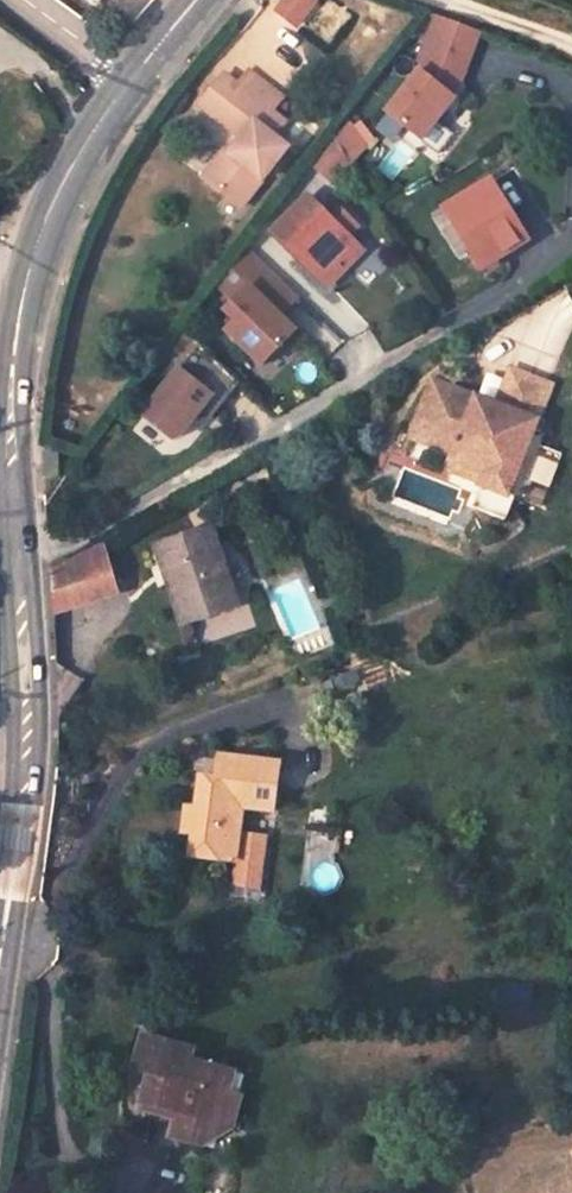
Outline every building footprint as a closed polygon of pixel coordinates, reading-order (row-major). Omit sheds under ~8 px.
[(273,6),(292,21),(309,0),(278,0),(273,6)] [(445,138),(485,29),(435,11),(396,120),(445,138)] [(232,83),(217,71),(192,105),(238,136),(203,182),(237,207),(283,146),(269,135),(281,121),(266,110),(278,94),(243,67),(232,83)] [(316,165),(337,183),(379,135),(358,117),(316,165)] [(489,189),(437,213),(451,237),(460,231),(478,270),(520,248),(489,189)] [(356,256),(295,198),(261,235),(322,291),(356,256)] [(290,311),(304,295),(253,249),(217,288),(246,314),(231,331),(272,368),(308,327),(290,311)] [(186,443),(227,393),(187,361),(147,411),(186,443)] [(507,502),(551,390),(511,375),(497,411),(432,385),(410,442),(454,459),(451,467),(485,480),(482,488),(481,491),(507,502)] [(485,480),(451,467),(448,475),(482,488),(485,480)] [(507,502),(481,491),(472,513),(505,527),(514,505),(507,502)] [(184,537),(198,580),(216,575),(227,608),(268,595),(241,516),(184,537)] [(51,620),(147,588),(124,541),(45,577),(37,581),(45,606),(51,620)] [(216,575),(198,580),(210,616),(227,608),(216,575)] [(252,761),(192,759),(191,783),(176,783),(176,814),(175,837),(175,865),(220,866),(220,810),(251,812),(252,761)] [(175,837),(176,814),(165,814),(163,837),(175,837)] [(173,1084),(147,1076),(138,1106),(176,1116),(169,1139),(197,1149),(204,1127),(223,1132),(233,1100),(220,1095),(226,1074),(179,1061),(173,1084)]
